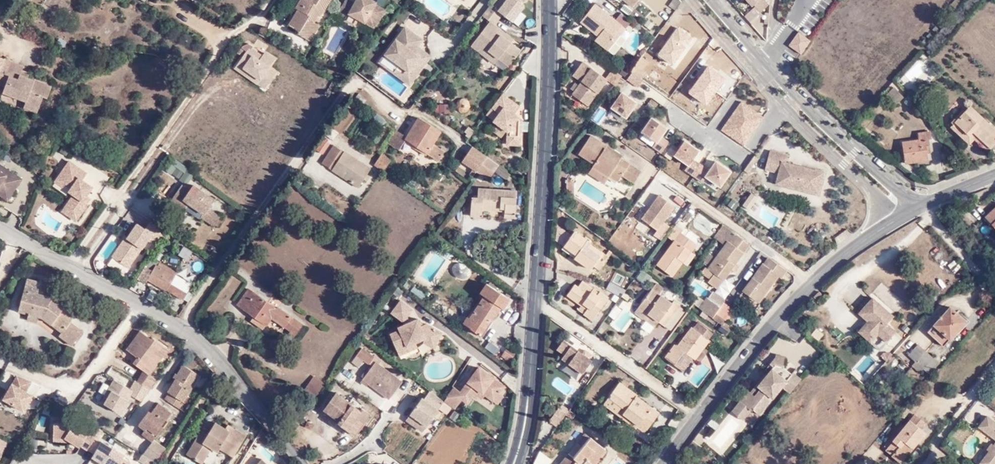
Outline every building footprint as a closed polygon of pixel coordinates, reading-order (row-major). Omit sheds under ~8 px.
[(297,7),(300,9),(291,25),(301,32),(299,34),(311,41),(320,25),(315,22),(320,15),(322,17),(333,0),(301,0),(297,7)] [(368,0),(359,0),(357,2),(354,0),(349,0),(341,13),(348,17),(347,19),(356,25),(361,19),(375,29),(388,12),(378,5),(379,4),(374,0),(369,0),(369,1),(368,0)] [(662,12),(671,22),(673,20),(687,34),(700,22),(678,0),(674,0),(662,12)] [(747,12),(749,11),(756,18),(766,9),(766,0),(736,0),(747,12)] [(501,13),(490,3),(481,15),(488,21),(470,44),(483,54),(487,49),(507,65),(518,52),(497,33),(500,30),(492,24),(501,13)] [(608,39),(613,34),(618,27),(591,6),(577,24),(592,36),(594,34),(597,36),(592,42),(605,52),(612,43),(608,39)] [(621,14),(616,19),(627,28),(631,23),(621,14)] [(407,71),(401,79),(409,85),(430,56),(417,46),(422,39),(404,26),(384,53),(398,64),(407,71)] [(522,47),(500,30),(497,33),(518,52),(522,47)] [(801,56),(811,42),(798,32),(788,46),(801,56)] [(616,37),(613,34),(608,39),(612,43),(616,37)] [(276,57),(244,46),(234,76),(270,87),(275,71),(272,69),(276,57)] [(487,49),(483,54),(503,70),(507,65),(487,49)] [(699,84),(704,78),(707,73),(684,56),(670,74),(699,95),(698,97),(707,104),(718,88),(708,81),(704,88),(699,84)] [(5,77),(2,87),(1,92),(23,100),(21,107),(36,111),(41,95),(44,96),(48,86),(23,77),(16,75),(18,70),(19,66),(0,60),(0,75),(5,77)] [(606,80),(582,62),(572,75),(581,82),(572,95),(588,106),(606,80)] [(392,72),(401,79),(407,71),(398,64),(392,72)] [(646,70),(638,64),(627,78),(637,84),(643,78),(641,76),(646,70)] [(637,84),(627,78),(625,77),(620,83),(632,91),(637,84)] [(708,81),(704,78),(699,84),(704,88),(708,81)] [(894,108),(902,98),(894,90),(885,100),(894,108)] [(521,106),(503,91),(486,114),(508,131),(507,142),(521,143),(523,119),(516,112),(521,106)] [(606,112),(621,122),(631,107),(616,97),(606,112)] [(759,120),(736,105),(716,133),(739,149),(759,120)] [(979,105),(958,125),(973,139),(976,136),(990,150),(994,146),(994,122),(979,105)] [(397,129),(388,142),(399,150),(404,143),(406,141),(427,156),(438,163),(445,154),(434,146),(443,134),(420,118),(407,137),(397,129)] [(647,152),(656,158),(664,146),(656,140),(661,132),(647,122),(637,137),(651,147),(647,152)] [(903,163),(930,160),(929,152),(931,152),(929,138),(932,138),(931,131),(918,132),(919,141),(901,142),(903,163)] [(594,162),(592,164),(609,176),(610,172),(618,178),(621,173),(634,182),(641,170),(605,145),(606,143),(590,133),(579,152),(594,162)] [(323,153),(331,143),(325,139),(318,149),(323,153)] [(406,141),(404,143),(426,158),(427,156),(406,141)] [(697,168),(688,163),(694,154),(679,144),(669,159),(684,169),(680,174),(689,180),(697,168)] [(461,161),(475,172),(477,169),(487,155),(472,145),(461,161)] [(358,190),(371,170),(335,146),(321,165),(358,190)] [(766,167),(780,171),(785,172),(783,182),(819,192),(824,170),(801,164),(800,168),(793,166),(793,162),(787,161),(788,153),(771,148),(766,167)] [(374,161),(384,168),(393,157),(383,149),(374,161)] [(759,156),(755,153),(745,168),(748,170),(759,156)] [(489,178),(500,163),(487,155),(477,169),(489,178)] [(85,198),(89,192),(95,184),(85,177),(89,171),(71,157),(57,178),(64,184),(67,180),(73,185),(71,188),(76,192),(64,208),(78,217),(90,201),(89,200),(85,198)] [(24,176),(0,160),(0,191),(9,198),(24,176)] [(609,176),(592,164),(588,170),(605,181),(609,176)] [(508,178),(512,172),(502,165),(498,170),(508,178)] [(697,168),(689,180),(698,186),(702,180),(716,190),(726,175),(711,165),(705,174),(697,168)] [(567,192),(575,192),(575,178),(573,175),(570,178),(568,175),(567,192)] [(183,188),(176,183),(165,197),(179,208),(184,200),(197,210),(195,212),(213,226),(219,219),(215,215),(217,214),(205,203),(210,196),(198,185),(196,187),(188,181),(183,188)] [(518,217),(519,188),(481,186),(480,194),(473,194),(472,214),(484,214),(484,207),(509,209),(509,217),(518,217)] [(655,227),(671,206),(658,194),(641,215),(655,227)] [(750,211),(758,198),(751,194),(743,207),(750,211)] [(731,211),(738,206),(734,199),(727,204),(731,211)] [(985,215),(994,225),(994,206),(985,215)] [(165,229),(150,218),(144,226),(136,221),(126,235),(128,237),(125,240),(122,238),(110,253),(126,265),(146,238),(155,244),(165,229)] [(672,271),(684,256),(692,246),(696,240),(682,228),(683,225),(676,219),(667,231),(674,238),(658,260),(672,271)] [(715,239),(725,225),(721,222),(711,236),(715,239)] [(718,286),(732,267),(735,262),(749,242),(726,225),(717,238),(725,244),(710,266),(714,269),(710,276),(708,278),(718,286)] [(567,241),(574,246),(580,251),(577,256),(592,267),(597,261),(602,265),(603,264),(610,255),(611,254),(591,238),(592,237),(577,227),(567,241)] [(580,251),(574,246),(571,251),(577,256),(580,251)] [(692,246),(684,256),(687,259),(696,249),(692,246)] [(708,262),(713,254),(708,251),(702,258),(708,262)] [(764,265),(771,256),(768,254),(761,263),(764,265)] [(617,261),(610,255),(603,264),(610,270),(617,261)] [(786,267),(771,256),(764,265),(761,263),(744,287),(759,298),(778,272),(781,275),(786,267)] [(185,302),(190,295),(186,291),(189,285),(154,263),(153,264),(147,259),(135,277),(143,283),(146,279),(180,300),(181,299),(185,302)] [(702,270),(710,276),(714,269),(710,266),(706,264),(702,270)] [(636,280),(647,286),(652,277),(641,272),(636,280)] [(27,314),(37,315),(40,315),(60,333),(57,337),(68,347),(81,333),(70,323),(74,318),(53,299),(43,298),(45,284),(24,282),(20,313),(27,314)] [(662,321),(661,322),(672,330),(687,312),(682,306),(683,305),(677,300),(675,303),(662,294),(666,289),(659,283),(641,308),(650,315),(651,313),(662,321)] [(503,309),(508,302),(484,284),(477,293),(482,297),(460,326),(474,336),(485,321),(486,322),(497,305),(503,309)] [(565,304),(578,313),(583,308),(589,312),(585,318),(593,324),(609,302),(601,295),(600,297),(597,301),(591,296),(594,293),(583,285),(578,291),(576,289),(565,304)] [(259,319),(256,323),(262,328),(270,317),(291,332),(290,334),(294,338),(304,323),(278,305),(277,307),(247,286),(237,302),(253,314),(259,319)] [(717,308),(722,302),(708,291),(699,303),(714,314),(717,308)] [(743,296),(740,300),(757,309),(759,305),(743,296)] [(625,306),(633,307),(634,298),(626,297),(625,306)] [(445,331),(429,322),(423,325),(420,317),(411,320),(409,315),(415,308),(403,299),(393,311),(407,322),(400,325),(401,328),(392,332),(401,350),(409,346),(409,345),(410,345),(410,344),(428,336),(438,342),(445,331)] [(724,321),(727,323),(731,319),(728,315),(734,308),(725,299),(722,302),(717,308),(727,317),(724,321)] [(885,326),(892,319),(870,300),(857,315),(867,324),(858,334),(869,344),(877,336),(886,344),(894,335),(885,326)] [(583,308),(578,313),(585,318),(589,312),(583,308)] [(657,326),(661,322),(662,321),(651,313),(650,315),(641,308),(638,312),(657,326)] [(714,314),(724,321),(727,317),(717,308),(714,314)] [(943,347),(964,324),(948,309),(927,333),(943,347)] [(37,322),(37,315),(27,314),(26,322),(37,322)] [(255,323),(256,323),(259,319),(253,314),(249,319),(255,323)] [(689,358),(693,361),(695,363),(713,340),(711,338),(715,334),(700,323),(695,328),(694,327),(679,347),(676,345),(667,358),(681,368),(689,358)] [(728,336),(732,332),(724,325),(720,330),(728,336)] [(151,373),(169,345),(140,326),(122,354),(143,367),(130,386),(122,381),(118,388),(112,385),(102,399),(120,411),(131,393),(142,400),(157,377),(151,373)] [(886,344),(890,349),(899,342),(895,337),(886,344)] [(560,359),(582,373),(591,360),(589,359),(581,353),(562,340),(555,350),(563,355),(560,359)] [(419,346),(417,341),(410,345),(409,345),(409,346),(401,350),(400,350),(402,353),(419,346)] [(370,352),(357,343),(347,357),(354,363),(359,356),(365,359),(370,352)] [(907,355),(915,362),(923,369),(929,375),(939,364),(918,344),(907,355)] [(509,363),(516,355),(508,348),(501,356),(509,363)] [(584,349),(581,353),(589,359),(592,355),(584,349)] [(741,402),(750,412),(753,410),(759,416),(783,388),(789,395),(801,379),(794,373),(792,375),(784,368),(787,357),(776,355),(775,359),(769,364),(773,368),(762,379),(761,379),(749,392),(750,392),(741,402)] [(387,395),(400,378),(373,358),(361,375),(387,395)] [(685,371),(693,361),(689,358),(681,368),(685,371)] [(923,369),(915,362),(910,367),(918,374),(923,369)] [(162,398),(177,407),(190,385),(187,383),(193,373),(180,365),(165,391),(167,392),(162,398)] [(2,397),(24,409),(34,390),(29,388),(33,381),(16,371),(2,397)] [(315,397),(328,382),(317,372),(304,389),(315,397)] [(641,421),(639,423),(647,429),(661,410),(638,393),(638,392),(629,385),(632,381),(625,376),(622,380),(621,379),(609,393),(626,407),(624,409),(641,421)] [(357,428),(371,410),(363,405),(361,407),(337,389),(325,406),(340,417),(338,419),(347,426),(350,422),(357,428)] [(410,412),(426,424),(444,399),(430,389),(424,398),(422,396),(410,412)] [(739,400),(740,401),(741,402),(750,392),(749,392),(748,391),(739,400)] [(637,426),(639,423),(641,421),(624,409),(626,407),(609,393),(604,400),(637,426)] [(751,412),(750,412),(741,402),(740,401),(731,411),(743,421),(751,412)] [(143,427),(154,435),(162,425),(159,422),(168,411),(155,403),(148,412),(144,417),(141,415),(136,422),(143,427)] [(556,427),(566,412),(558,406),(549,417),(550,419),(548,421),(556,427)] [(573,410),(587,420),(590,416),(576,406),(573,410)] [(457,420),(462,414),(456,409),(451,415),(457,420)] [(423,429),(426,424),(410,412),(406,417),(423,429)] [(468,426),(472,421),(465,415),(460,419),(468,426)] [(987,416),(980,426),(994,439),(994,422),(987,416)] [(909,422),(920,431),(924,425),(913,417),(909,422)] [(72,422),(82,429),(84,426),(74,419),(72,422)] [(315,421),(309,419),(307,425),(313,427),(315,421)] [(720,426),(712,419),(708,424),(715,431),(720,426)] [(93,436),(82,429),(72,422),(53,421),(52,437),(66,437),(79,446),(81,444),(93,453),(92,455),(100,462),(99,463),(101,463),(118,463),(122,458),(110,449),(111,448),(97,439),(93,436)] [(207,439),(199,435),(190,453),(205,461),(213,445),(220,448),(221,446),(236,453),(247,433),(230,423),(227,427),(217,421),(211,432),(207,439)] [(920,431),(909,422),(892,443),(898,448),(891,456),(901,463),(913,449),(910,447),(916,440),(918,443),(925,435),(920,431)] [(118,439),(125,430),(119,426),(113,435),(118,439)] [(151,439),(154,435),(143,427),(140,431),(151,439)] [(102,430),(99,428),(93,436),(97,439),(102,430)] [(203,428),(199,435),(207,439),(211,432),(203,428)] [(263,429),(257,437),(260,439),(265,445),(271,441),(263,429)] [(605,451),(585,433),(577,443),(582,447),(572,457),(569,454),(560,463),(594,463),(605,451)] [(143,454),(155,462),(164,448),(152,439),(143,454)] [(885,451),(891,456),(898,448),(892,443),(885,451)] [(992,446),(994,448),(991,452),(990,450),(980,462),(982,463),(994,463),(994,443),(992,446)] [(112,447),(111,448),(110,449),(122,458),(123,455),(112,447)] [(164,448),(155,462),(155,463),(165,448),(164,448)] [(537,463),(553,463),(555,462),(543,453),(537,463)]
